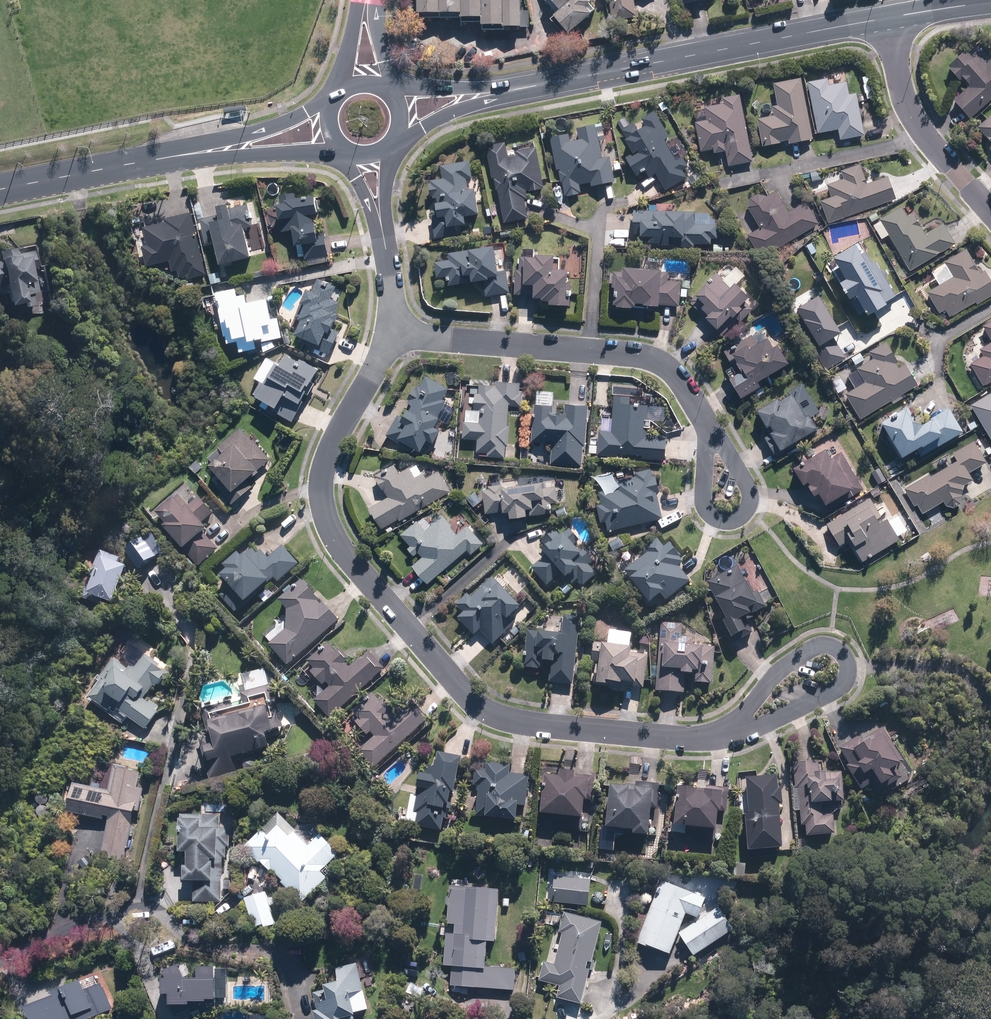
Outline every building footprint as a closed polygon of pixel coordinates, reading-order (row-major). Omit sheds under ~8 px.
[(445,12),(465,12),(465,16),(487,16),(487,25),(509,25),(509,26),(532,26),(532,14),(524,14),(524,0),(421,0),(421,12),(445,12)] [(559,16),(554,20),(567,37),(597,14),(590,4),(595,0),(547,0),(559,16)] [(613,22),(639,18),(636,0),(609,0),(613,22)] [(971,117),(990,100),(990,59),(989,61),(975,44),(952,64),(972,86),(956,99),(971,117)] [(816,137),(803,77),(777,83),(781,104),(773,105),(775,115),(759,119),(765,148),(816,137)] [(828,77),(810,80),(821,133),(840,129),(842,140),(867,135),(859,93),(850,94),(847,79),(829,83),(828,77)] [(752,160),(742,92),(722,95),(724,104),(705,107),(706,119),(696,121),(700,148),(717,146),(717,152),(728,150),(730,163),(752,160)] [(692,175),(655,108),(622,127),(636,151),(624,157),(635,176),(646,169),(651,177),(657,174),(666,190),(692,175)] [(978,126),(990,140),(990,114),(978,126)] [(571,132),(554,135),(566,196),(584,192),(582,186),(594,183),(594,185),(617,181),(612,156),(605,158),(598,125),(578,129),(581,141),(574,142),(571,132)] [(507,143),(489,146),(496,189),(500,188),(506,222),(529,218),(525,199),(531,198),(529,190),(545,187),(539,149),(509,154),(507,143)] [(483,214),(481,188),(472,189),(471,180),(476,179),(474,160),(445,163),(446,178),(432,180),(434,198),(442,197),(445,221),(434,222),(436,237),(453,235),(452,226),(473,224),(472,215),(483,214)] [(820,201),(828,221),(897,197),(889,174),(869,181),(862,162),(841,169),(844,177),(828,183),(833,196),(820,201)] [(739,219),(761,253),(817,219),(806,200),(790,211),(777,190),(771,194),(770,194),(770,193),(769,193),(768,193),(767,192),(766,192),(765,192),(764,192),(763,192),(762,192),(761,192),(760,192),(760,193),(759,193),(758,193),(757,194),(756,195),(755,195),(755,196),(754,196),(753,197),(753,198),(752,198),(752,199),(752,200),(751,201),(751,202),(751,203),(751,204),(751,205),(751,206),(753,210),(739,219)] [(284,201),(279,201),(283,232),(296,230),(299,257),(330,253),(327,232),(323,233),(321,212),(323,212),(320,195),(300,198),(299,192),(283,194),(284,201)] [(222,214),(202,219),(208,245),(218,242),(223,265),(255,257),(248,225),(254,224),(250,204),(235,208),(234,203),(220,206),(222,214)] [(900,205),(879,219),(913,270),(957,241),(944,221),(927,232),(914,212),(908,216),(900,205)] [(713,211),(637,209),(636,234),(652,234),(652,245),(695,246),(695,242),(713,243),(713,237),(720,237),(721,223),(713,223),(713,211)] [(208,272),(194,212),(168,218),(169,223),(145,229),(149,246),(144,247),(148,266),(171,261),(174,270),(183,268),(186,278),(208,272)] [(818,252),(811,242),(802,248),(808,258),(818,252)] [(502,245),(451,252),(452,260),(436,262),(438,279),(448,278),(449,285),(486,280),(487,294),(512,291),(509,266),(504,267),(502,245)] [(952,315),(977,300),(979,304),(990,297),(990,274),(987,267),(982,270),(968,246),(945,260),(953,274),(927,290),(943,314),(949,310),(952,315)] [(33,248),(21,250),(20,247),(1,250),(3,262),(0,262),(0,287),(8,285),(11,302),(23,300),(25,306),(36,304),(34,294),(41,293),(33,248)] [(846,252),(813,270),(841,321),(877,302),(886,320),(915,304),(891,260),(859,277),(846,252)] [(538,258),(519,257),(517,294),(548,296),(548,300),(555,301),(555,305),(572,306),(574,269),(560,268),(561,255),(538,254),(538,258)] [(656,258),(627,257),(626,271),(616,270),(615,285),(620,285),(619,303),(681,307),(683,280),(665,279),(666,267),(656,266),(656,258)] [(719,268),(691,298),(720,326),(732,312),(742,321),(755,308),(745,299),(754,291),(742,280),(750,272),(740,263),(728,277),(719,268)] [(337,287),(318,279),(298,323),(306,327),(297,348),(329,362),(338,341),(332,339),(343,315),(337,312),(341,302),(332,298),(337,287)] [(239,287),(217,293),(229,342),(241,339),(244,351),(261,347),(261,345),(285,339),(274,298),(252,304),(250,296),(241,298),(239,287)] [(755,333),(727,348),(740,371),(731,376),(744,397),(763,387),(758,379),(792,360),(776,333),(760,342),(755,333)] [(843,395),(859,420),(920,383),(907,362),(903,365),(889,341),(870,352),(874,358),(851,372),(859,385),(843,395)] [(987,384),(990,382),(990,343),(980,349),(984,355),(973,361),(987,384)] [(294,422),(324,368),(293,351),(284,366),(269,357),(257,378),(263,381),(257,392),(283,407),(279,414),(294,422)] [(454,388),(428,372),(409,402),(414,405),(407,415),(404,412),(389,436),(402,445),(405,440),(421,451),(430,436),(440,442),(459,411),(445,403),(454,388)] [(510,445),(511,403),(524,403),(524,379),(500,379),(500,387),(493,386),(493,383),(482,383),(482,391),(476,391),(476,421),(465,421),(465,439),(478,439),(478,451),(490,451),(490,459),(506,459),(506,445),(510,445)] [(819,429),(799,391),(764,409),(774,429),(766,434),(775,452),(819,429)] [(970,405),(990,440),(990,393),(970,405)] [(612,430),(600,430),(599,455),(623,456),(623,452),(643,452),(643,460),(665,461),(666,435),(646,434),(647,402),(624,401),(624,395),(614,394),(612,430)] [(585,465),(589,403),(565,402),(565,411),(555,410),(556,401),(535,400),(533,441),(553,442),(551,463),(585,465)] [(909,406),(884,420),(904,455),(916,448),(921,457),(965,432),(951,408),(920,425),(909,406)] [(209,458),(220,471),(210,480),(234,505),(252,488),(247,483),(272,460),(242,427),(222,446),(209,458)] [(957,457),(906,485),(917,505),(921,504),(924,511),(946,499),(946,500),(947,501),(947,502),(948,502),(949,503),(950,503),(951,504),(952,504),(953,504),(954,505),(955,505),(956,505),(957,505),(958,504),(959,504),(960,503),(961,503),(962,502),(963,502),(963,501),(964,500),(964,499),(965,498),(965,497),(965,496),(966,495),(966,494),(966,493),(966,492),(965,491),(965,490),(964,489),(964,488),(962,484),(975,477),(972,472),(989,463),(977,441),(955,453),(957,457)] [(866,488),(844,448),(835,453),(830,444),(795,463),(812,493),(821,488),(828,501),(846,491),(849,498),(866,488)] [(371,507),(385,530),(451,489),(439,470),(426,478),(418,464),(401,474),(395,463),(377,474),(390,496),(371,507)] [(609,519),(611,529),(664,516),(653,467),(600,479),(605,500),(597,502),(601,521),(609,519)] [(558,481),(485,488),(488,513),(513,511),(513,514),(551,511),(550,503),(559,502),(558,481)] [(864,560),(911,531),(899,513),(891,518),(883,503),(877,506),(870,495),(828,520),(841,542),(850,537),(864,560)] [(171,525),(167,527),(200,567),(221,549),(207,533),(212,528),(205,521),(216,511),(203,496),(190,506),(181,496),(161,513),(171,525)] [(415,566),(429,583),(467,552),(472,558),(487,544),(469,523),(458,532),(442,513),(433,521),(427,514),(403,534),(412,545),(409,548),(416,556),(421,552),(425,557),(415,566)] [(559,530),(542,542),(551,553),(532,568),(546,587),(565,572),(580,591),(600,575),(577,544),(581,540),(572,528),(563,535),(559,530)] [(145,536),(128,548),(142,569),(167,552),(159,540),(151,545),(145,536)] [(644,548),(648,553),(624,574),(651,604),(662,594),(668,601),(693,579),(680,565),(686,560),(669,541),(665,545),(657,536),(644,548)] [(221,597),(234,612),(276,577),(280,581),(301,564),(286,546),(271,558),(264,549),(258,553),(255,550),(245,558),(243,556),(229,567),(230,569),(220,577),(230,590),(221,597)] [(132,560),(101,550),(86,595),(116,605),(132,560)] [(740,565),(706,583),(738,641),(753,632),(746,619),(768,606),(754,579),(749,582),(740,565)] [(525,608),(494,575),(473,595),(470,591),(459,602),(467,611),(460,618),(477,635),(484,628),(496,641),(517,621),(514,618),(525,608)] [(574,590),(563,576),(555,582),(566,596),(574,590)] [(338,620),(304,579),(281,599),(291,609),(289,628),(273,641),(289,660),(338,620)] [(573,683),(581,615),(568,614),(566,632),(529,628),(525,665),(544,667),(545,660),(553,661),(551,681),(573,683)] [(684,625),(660,624),(658,690),(688,691),(689,674),(699,674),(699,680),(713,681),(714,646),(703,646),(704,636),(683,635),(684,625)] [(598,662),(596,685),(645,689),(648,652),(633,651),(635,631),(610,629),(609,644),(594,642),(592,662),(598,662)] [(88,696),(89,696),(125,724),(130,717),(147,729),(164,707),(149,696),(170,668),(153,656),(157,651),(135,634),(88,696)] [(311,661),(313,663),(305,670),(311,677),(301,687),(307,693),(309,691),(317,700),(316,701),(330,717),(385,667),(371,651),(353,667),(348,662),(351,660),(341,648),(339,650),(332,642),(311,661)] [(284,728),(274,683),(242,690),(245,704),(211,712),(218,740),(203,744),(211,780),(238,774),(234,755),(276,745),(273,731),(284,728)] [(378,767),(429,716),(415,703),(397,721),(390,714),(395,709),(379,694),(369,705),(365,701),(355,711),(361,717),(358,721),(371,733),(373,731),(378,735),(362,751),(378,767)] [(862,734),(837,751),(862,789),(875,780),(882,791),(904,777),(897,766),(904,761),(882,727),(865,738),(862,734)] [(453,808),(462,755),(438,751),(436,762),(431,761),(429,773),(423,772),(416,810),(420,811),(418,824),(445,828),(449,807),(453,808)] [(821,759),(799,759),(801,825),(807,825),(808,833),(835,832),(834,801),(847,801),(846,772),(822,772),(821,759)] [(489,769),(476,768),(475,786),(479,786),(478,816),(521,818),(522,802),(530,802),(531,772),(510,772),(510,764),(489,763),(489,769)] [(127,860),(146,773),(116,767),(112,788),(78,780),(71,812),(109,820),(102,855),(127,860)] [(562,775),(545,773),(541,814),(550,815),(549,826),(584,829),(587,800),(596,801),(598,778),(578,776),(578,769),(563,768),(562,775)] [(779,774),(747,776),(751,849),(785,847),(783,802),(786,802),(786,788),(780,789),(779,774)] [(655,835),(659,783),(638,782),(638,785),(613,784),(610,825),(603,824),(601,850),(618,851),(619,826),(637,827),(637,834),(655,835)] [(730,787),(680,784),(676,837),(720,839),(722,807),(728,807),(730,787)] [(231,812),(225,812),(225,805),(205,804),(205,813),(185,812),(183,853),(189,853),(188,882),(196,882),(195,901),(222,903),(223,889),(233,890),(234,879),(228,879),(231,812)] [(265,829),(247,847),(304,903),(330,877),(323,869),(342,851),(324,833),(311,846),(296,831),(291,836),(281,826),(272,835),(265,829)] [(553,875),(552,900),(590,903),(592,878),(553,875)] [(707,898),(664,881),(640,941),(671,954),(689,912),(700,916),(707,898)] [(502,885),(451,884),(451,922),(458,922),(458,928),(448,928),(447,965),(452,965),(452,984),(515,985),(516,965),(490,964),(491,941),(498,941),(498,920),(512,921),(513,891),(501,891),(502,885)] [(267,889),(246,896),(255,927),(277,920),(267,889)] [(722,908),(683,933),(697,954),(736,930),(722,908)] [(582,1003),(604,920),(566,910),(560,932),(564,933),(556,963),(545,960),(540,978),(561,983),(557,996),(582,1003)] [(356,1014),(371,1010),(361,964),(339,969),(341,980),(329,983),(330,988),(317,991),(321,1008),(314,1009),(316,1018),(312,1018),(357,1018),(356,1014)]
